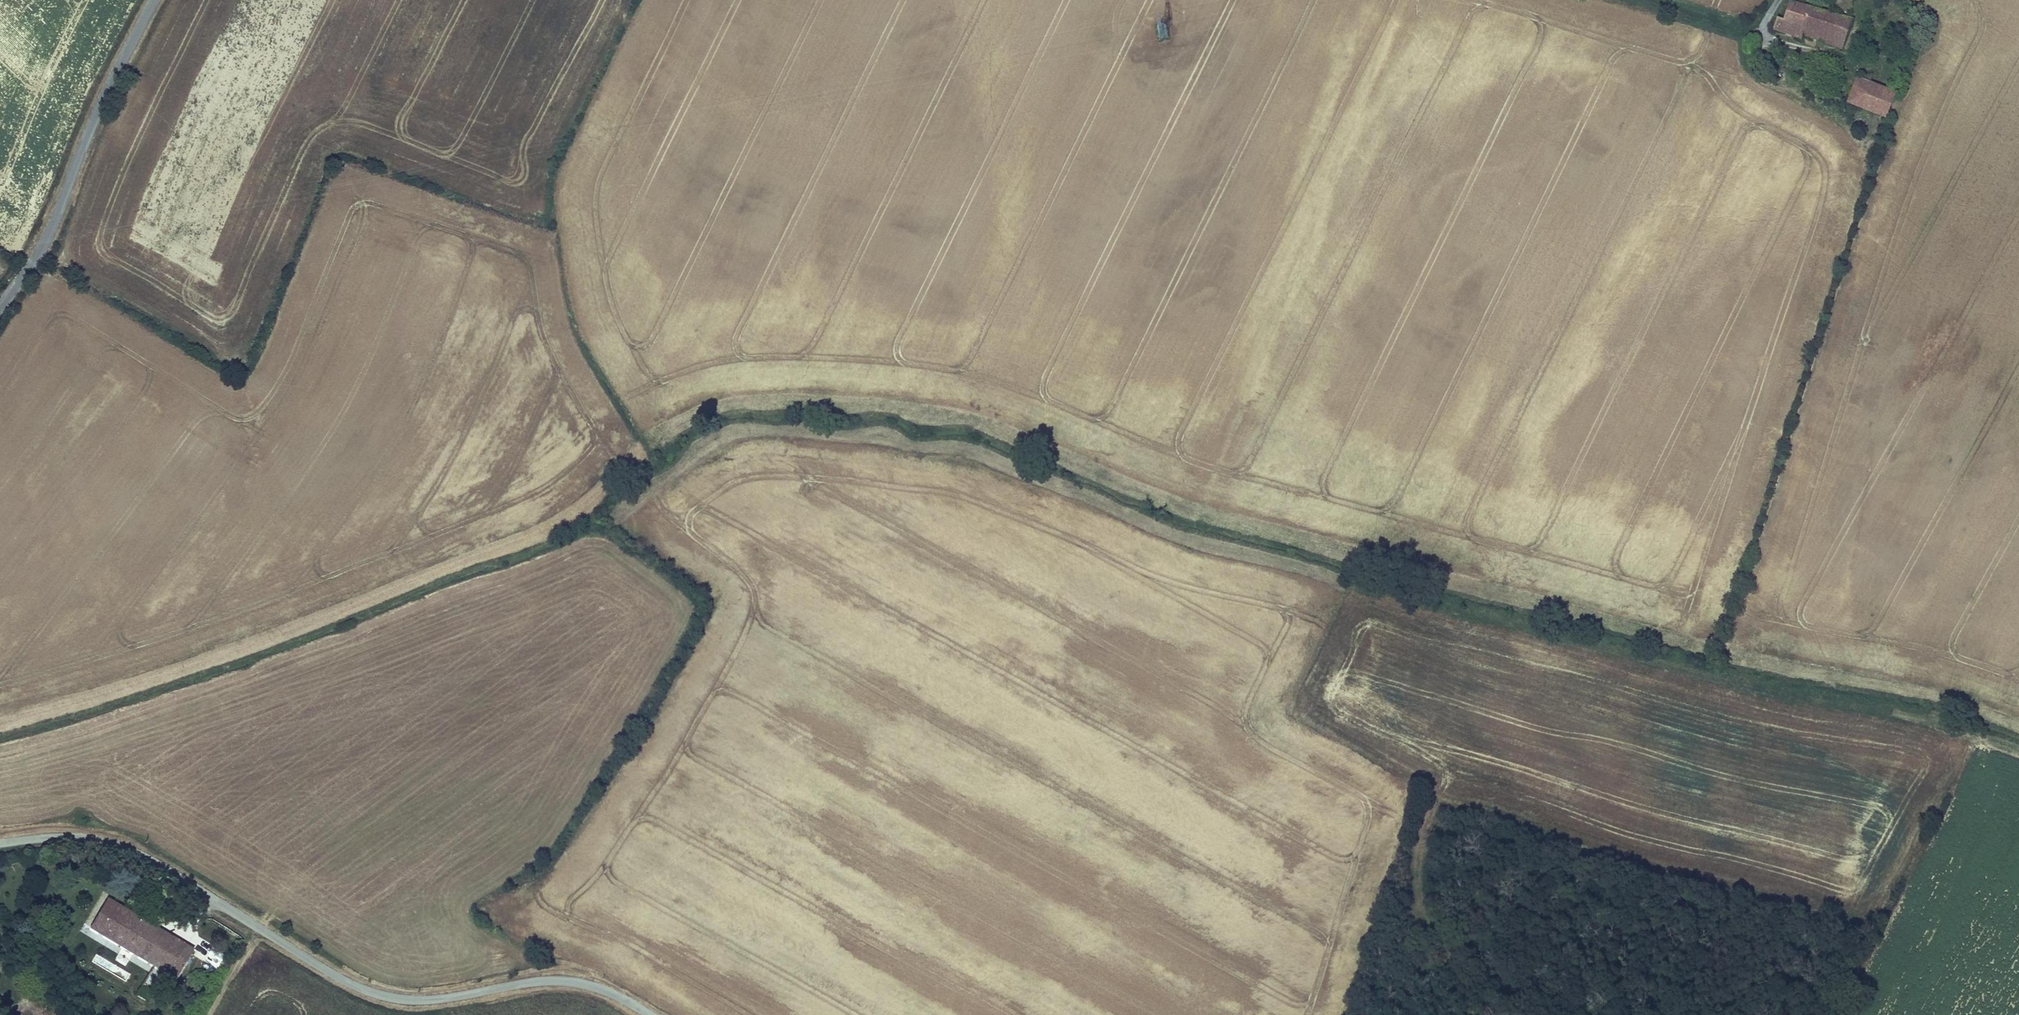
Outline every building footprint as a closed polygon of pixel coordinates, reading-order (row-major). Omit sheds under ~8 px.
[(1826,35),(1823,42),(1841,49),(1850,25),(1789,1),(1782,19),(1778,18),(1773,30),(1801,40),(1803,35),(1806,28),(1826,35)] [(1803,35),(1823,42),(1826,35),(1806,28),(1803,35)] [(1884,117),(1893,93),(1858,80),(1848,103),(1884,117)] [(154,965),(171,937),(106,898),(89,926),(154,965)] [(192,950),(171,937),(154,965),(175,978),(192,950)] [(89,940),(86,947),(96,953),(99,946),(89,940)]
